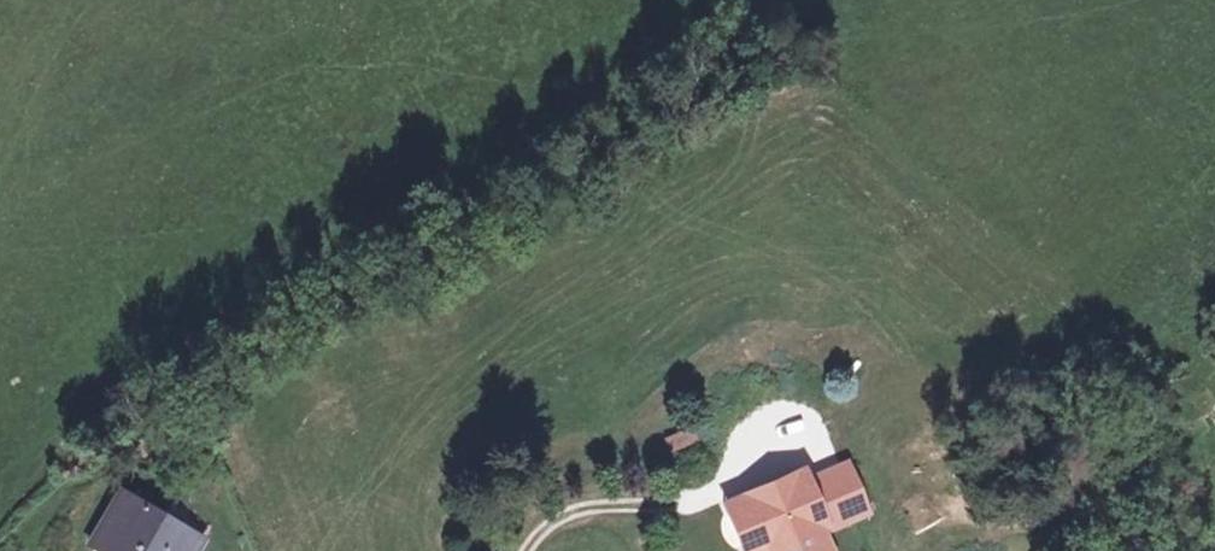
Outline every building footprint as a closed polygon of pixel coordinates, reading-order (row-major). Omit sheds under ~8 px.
[(752,510),(734,517),(751,550),(764,550),(771,548),(772,550),(819,550),(816,543),(866,520),(845,472),(807,488),(795,493),(794,491),(752,510)] [(747,501),(752,510),(794,491),(795,493),(807,488),(801,480),(747,501)] [(91,536),(116,550),(190,550),(198,538),(118,491),(91,536)]
